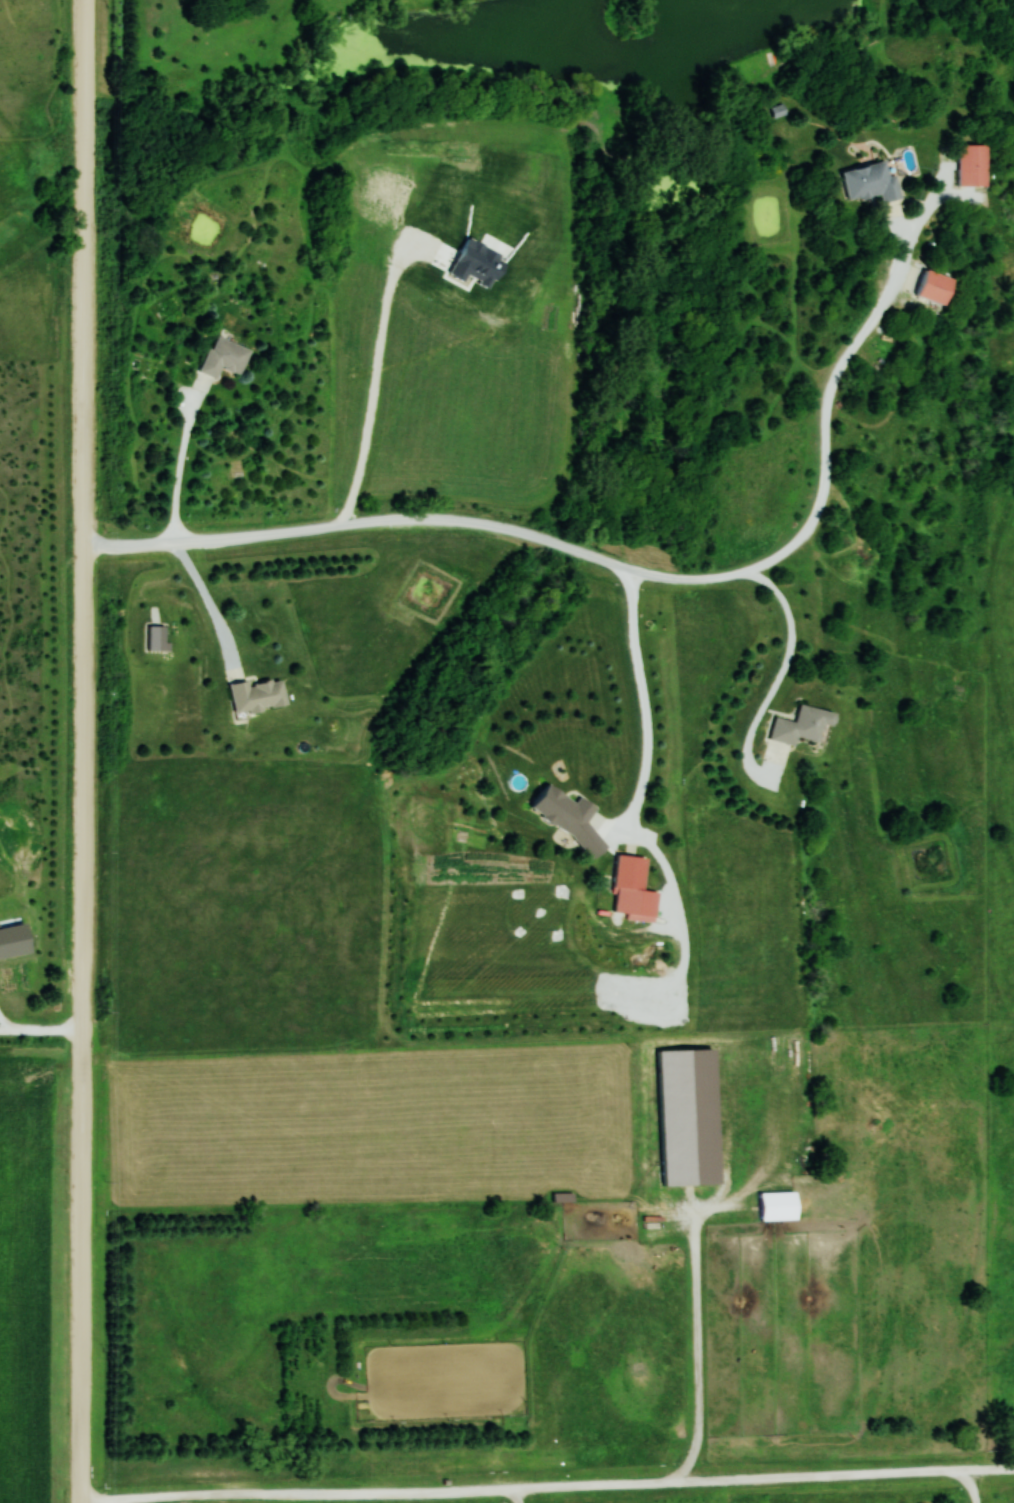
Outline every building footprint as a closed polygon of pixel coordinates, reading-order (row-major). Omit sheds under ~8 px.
[(989,144),(961,144),(961,185),(989,185),(989,144)] [(845,171),(852,201),(883,193),(885,203),(901,199),(892,160),(845,171)] [(919,295),(948,305),(957,279),(928,269),(919,295)] [(202,372),(219,379),(223,368),(242,376),(253,350),(217,335),(202,372)] [(238,715),(290,706),(285,678),(252,684),(251,680),(233,684),(238,715)] [(772,739),(797,745),(799,736),(823,741),(827,723),(837,725),(840,712),(802,704),(798,722),(777,717),(772,739)] [(534,808),(580,837),(599,807),(582,796),(578,801),(550,784),(534,808)] [(649,858),(619,854),(614,894),(618,894),(616,912),(630,913),(629,919),(657,922),(660,892),(646,890),(649,858)] [(800,1193),(764,1193),(764,1221),(800,1221),(800,1193)]
